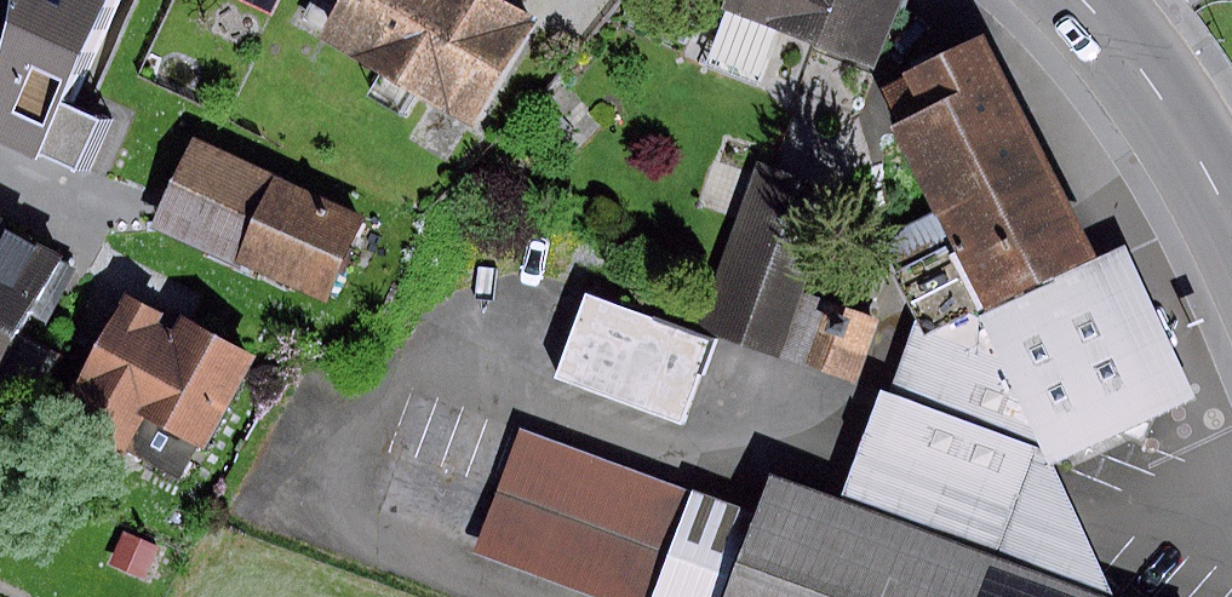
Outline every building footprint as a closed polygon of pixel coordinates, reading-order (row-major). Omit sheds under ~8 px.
[(27,160),(31,154),(55,102),(110,0),(0,0),(0,148),(27,160)] [(272,13),(277,0),(242,0),(272,13)] [(492,0),(345,0),(321,38),(478,135),(542,31),(492,0)] [(716,35),(870,91),(903,0),(729,0),(716,35)] [(981,42),(873,92),(933,218),(881,242),(915,313),(926,335),(978,311),(1057,274),(1085,261),(981,42)] [(97,121),(55,102),(31,154),(73,173),(97,121)] [(370,226),(199,145),(163,221),(334,302),(370,226)] [(859,223),(765,184),(705,324),(799,364),(859,223)] [(20,342),(61,259),(0,229),(0,332),(20,342)] [(1189,395),(1120,252),(984,317),(1053,460),(1189,395)] [(159,314),(119,293),(50,419),(117,455),(138,415),(199,448),(250,355),(175,314),(166,330),(154,323),(159,314)] [(715,347),(594,300),(560,385),(681,432),(715,347)] [(0,332),(0,381),(20,342),(0,332)] [(874,395),(833,506),(1087,596),(1106,596),(1047,458),(874,395)] [(414,398),(371,512),(596,596),(657,596),(692,503),(414,398)] [(773,484),(732,596),(1089,596),(833,506),(773,484)] [(122,532),(110,563),(145,577),(157,546),(122,532)]
